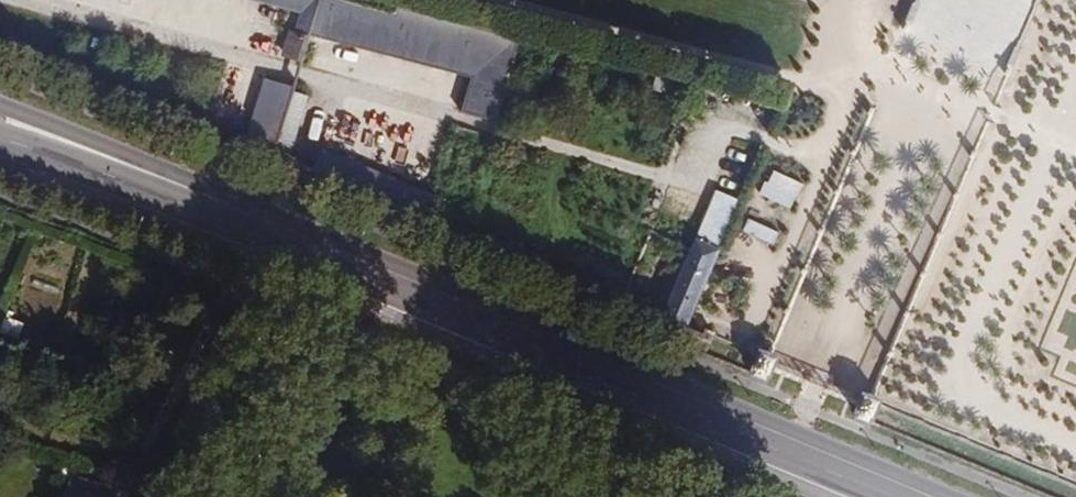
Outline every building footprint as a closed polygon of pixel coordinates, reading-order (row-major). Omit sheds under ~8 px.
[(343,0),(315,0),(306,33),(467,78),(457,113),(490,122),(513,38),(392,5),(389,13),(343,0)] [(907,36),(951,54),(1005,76),(1009,69),(1037,0),(922,0),(907,36)] [(293,43),(301,17),(282,12),(275,37),(293,43)] [(230,141),(259,154),(280,84),(284,73),(255,62),(230,141)] [(280,84),(259,154),(277,162),(300,91),(280,84)] [(307,174),(359,196),(368,168),(319,147),(307,174)] [(708,187),(731,197),(740,176),(717,165),(708,187)] [(776,166),(764,191),(795,206),(807,181),(776,166)] [(413,219),(423,191),(368,168),(359,196),(413,219)] [(731,197),(708,187),(652,320),(677,330),(731,197)] [(753,218),(748,231),(778,242),(783,228),(753,218)] [(111,479),(106,496),(168,496),(111,479)]
